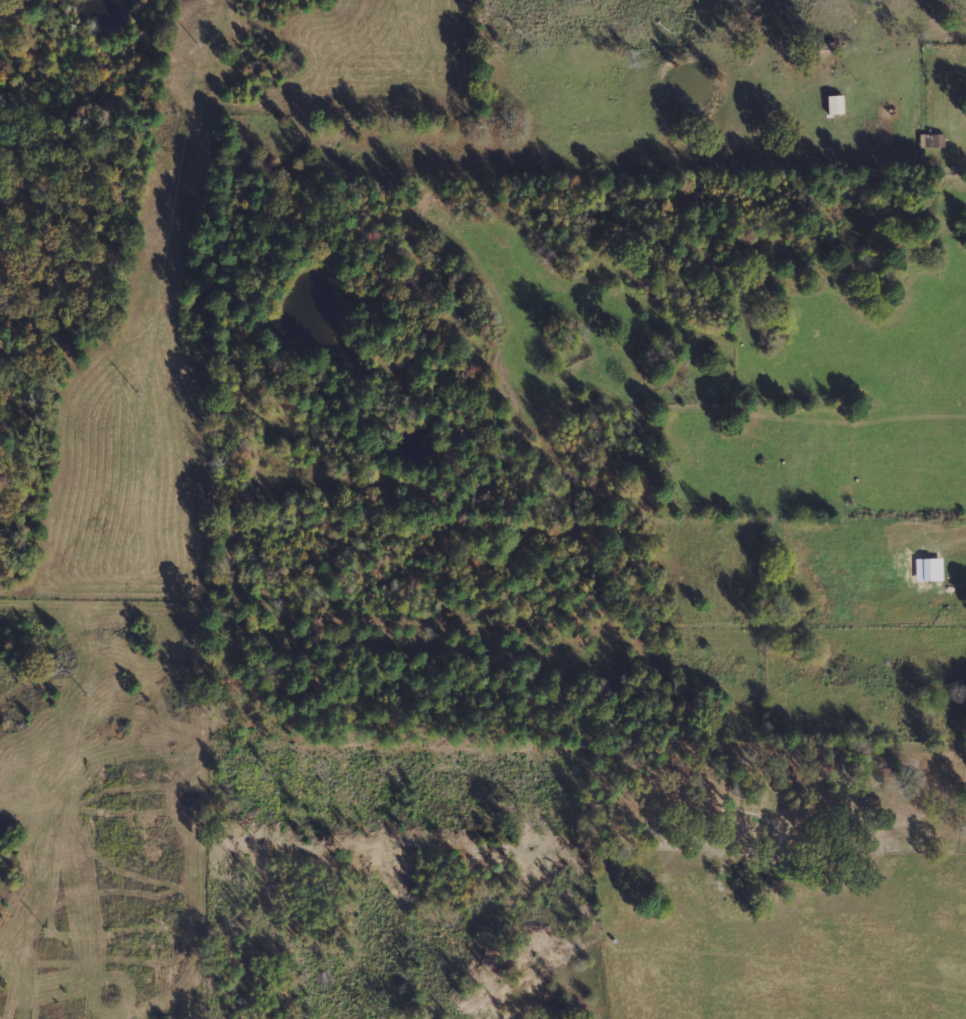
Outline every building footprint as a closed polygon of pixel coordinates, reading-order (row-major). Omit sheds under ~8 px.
[(844,96),(827,96),(827,115),(844,114),(844,96)]
